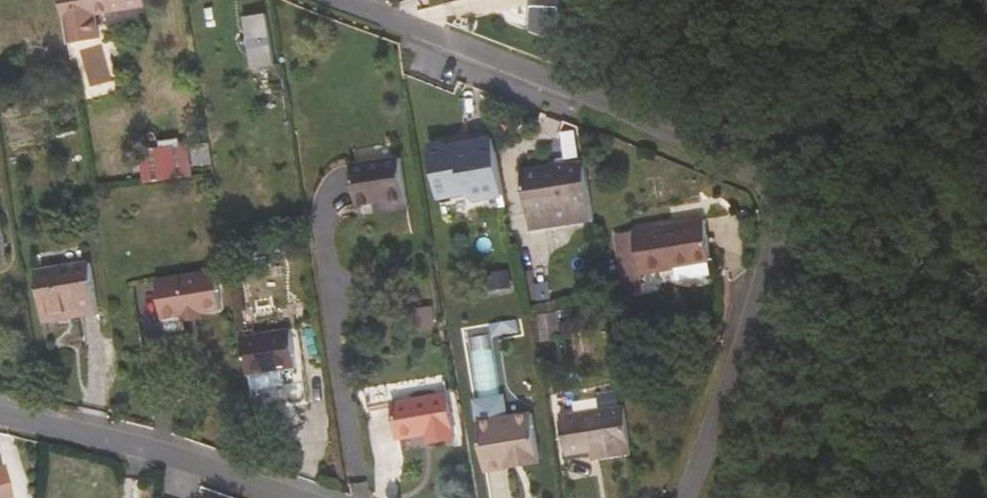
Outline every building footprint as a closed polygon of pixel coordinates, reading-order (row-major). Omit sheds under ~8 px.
[(69,45),(99,39),(96,15),(144,7),(143,0),(62,0),(69,45)] [(267,15),(246,19),(254,70),(276,66),(267,15)] [(43,84),(45,96),(55,95),(53,82),(43,84)] [(140,151),(145,183),(192,177),(187,144),(180,145),(179,139),(159,142),(160,149),(140,151)] [(210,142),(191,145),(195,166),(214,163),(210,142)] [(506,187),(499,143),(478,146),(479,154),(469,156),(468,151),(450,153),(449,145),(433,149),(441,190),(461,187),(468,186),(476,193),(501,188),(506,187)] [(479,154),(478,146),(467,148),(468,151),(469,156),(479,154)] [(389,201),(391,211),(408,208),(401,158),(351,166),(358,205),(377,203),(389,201)] [(585,162),(524,172),(534,230),(594,221),(585,162)] [(462,195),(476,193),(468,186),(461,187),(462,195)] [(379,213),(391,211),(389,201),(377,203),(379,213)] [(675,267),(710,261),(704,221),(640,231),(641,232),(615,236),(625,295),(643,292),(641,274),(662,271),(662,267),(675,265),(675,267)] [(713,273),(710,261),(675,267),(676,274),(678,280),(713,273)] [(36,273),(44,315),(79,309),(81,316),(98,312),(90,263),(36,273)] [(676,274),(675,267),(675,265),(662,267),(662,271),(663,275),(676,274)] [(214,268),(207,269),(213,310),(221,309),(214,268)] [(213,310),(207,269),(155,278),(164,318),(182,315),(202,312),(213,310)] [(79,309),(44,315),(45,322),(81,316),(79,309)] [(202,312),(182,315),(183,321),(203,317),(202,312)] [(291,330),(242,338),(247,375),(297,367),(291,330)] [(394,405),(391,390),(365,394),(367,411),(394,407),(399,439),(428,435),(430,444),(455,440),(447,396),(394,405)] [(632,455),(624,407),(560,418),(566,455),(597,450),(599,460),(632,455)] [(531,413),(477,423),(486,472),(509,468),(508,463),(539,457),(531,413)] [(2,472),(0,473),(0,497),(8,497),(2,472)]
